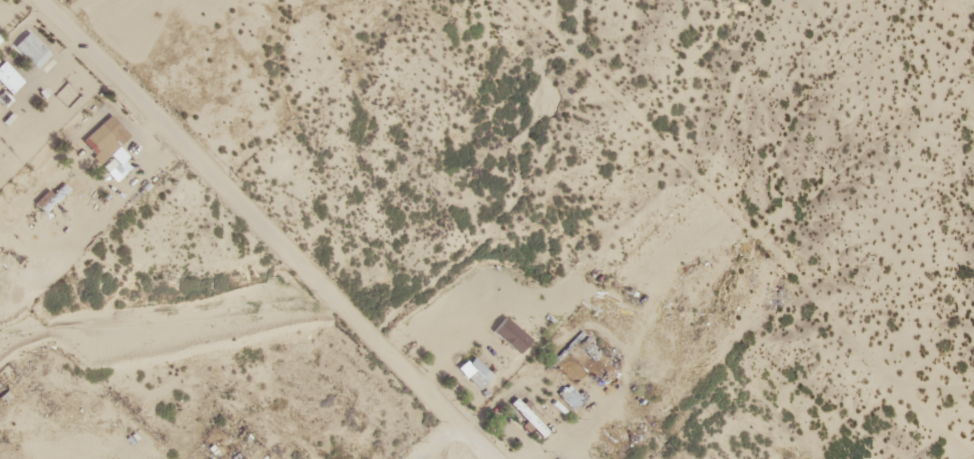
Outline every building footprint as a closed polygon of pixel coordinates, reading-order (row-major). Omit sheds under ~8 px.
[(14,46),(39,66),(52,50),(27,30),(14,46)] [(132,132),(112,111),(84,138),(103,159),(132,132)] [(46,211),(71,187),(62,178),(37,202),(46,211)] [(519,355),(531,339),(503,320),(491,336),(519,355)]
